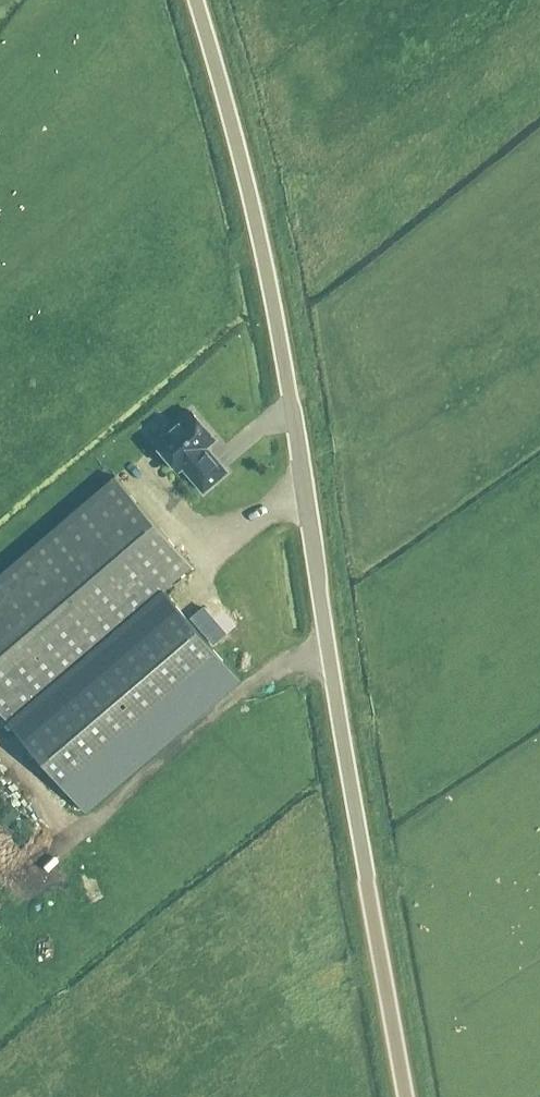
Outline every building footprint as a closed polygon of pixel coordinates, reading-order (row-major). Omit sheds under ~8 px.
[(154,440),(177,467),(181,464),(202,489),(225,469),(209,450),(208,451),(203,445),(214,436),(190,408),(154,440)] [(190,563),(114,474),(0,571),(0,711),(7,720),(162,587),(190,563)] [(238,677),(162,587),(7,720),(84,809),(238,677)]
